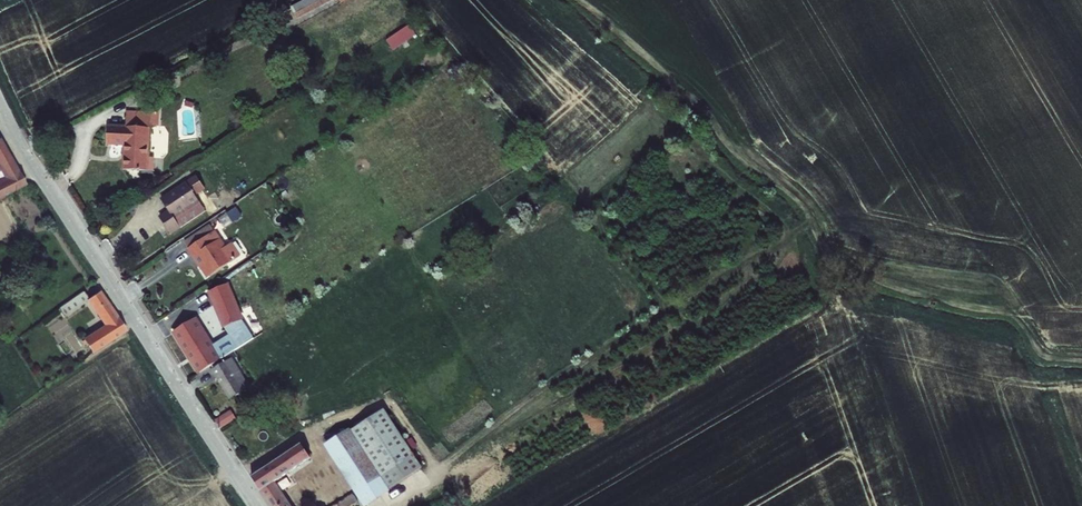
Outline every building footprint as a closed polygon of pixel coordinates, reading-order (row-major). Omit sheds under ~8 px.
[(344,0),(301,0),(281,10),(290,28),(344,0)] [(409,24),(385,39),(393,52),(417,36),(409,24)] [(161,112),(126,110),(126,126),(108,126),(107,143),(124,144),(124,169),(153,170),(154,156),(149,156),(150,127),(154,127),(154,124),(160,124),(161,112)] [(0,139),(0,168),(14,161),(0,139)] [(0,168),(0,171),(4,177),(18,168),(14,161),(0,168)] [(4,177),(0,180),(0,199),(27,182),(18,168),(4,177)] [(206,189),(196,174),(162,197),(170,209),(161,215),(172,232),(206,209),(197,195),(206,189)] [(220,217),(225,226),(241,216),(236,207),(220,217)] [(227,246),(216,229),(190,246),(201,263),(203,262),(211,275),(241,255),(233,242),(227,246)] [(249,332),(228,287),(210,295),(231,340),(249,332)] [(85,339),(94,354),(128,331),(118,316),(116,317),(100,292),(91,298),(87,292),(64,307),(61,309),(66,316),(87,302),(103,327),(85,339)] [(194,319),(173,332),(198,371),(229,351),(224,344),(214,350),(194,319)] [(249,386),(230,358),(213,369),(232,398),(249,386)] [(364,505),(368,505),(424,467),(384,408),(351,429),(344,419),(319,436),(364,505)] [(235,419),(231,412),(217,421),(221,428),(235,419)] [(253,476),(273,505),(290,505),(274,482),(312,456),(302,442),(253,476)] [(358,503),(352,494),(335,505),(353,505),(358,503)]
